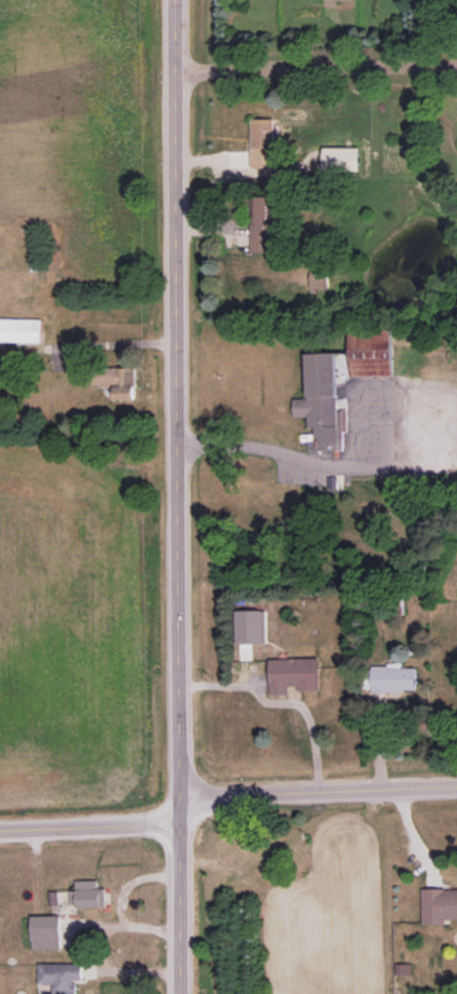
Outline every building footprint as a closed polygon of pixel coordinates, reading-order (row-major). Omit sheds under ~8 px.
[(274,119),(251,119),(251,148),(274,149),(274,119)] [(323,170),(360,170),(360,147),(323,148),(323,170)] [(250,252),(278,252),(280,197),(251,196),(250,252)] [(329,288),(329,270),(310,270),(310,287),(329,288)] [(42,319),(0,318),(0,345),(0,341),(42,342),(42,319)] [(392,375),(391,326),(349,327),(350,376),(392,375)] [(306,353),(307,398),(293,399),(294,417),(307,417),(308,428),(314,428),(314,439),(308,439),(308,451),(343,450),(343,431),(347,431),(346,410),(337,410),(336,353),(306,353)] [(102,387),(114,387),(114,400),(136,400),(135,368),(102,368),(102,387)] [(266,643),(265,610),(235,610),(236,644),(266,643)] [(269,659),(270,695),(289,694),(288,686),(298,685),(298,692),(319,691),(318,658),(269,659)] [(417,667),(401,668),(401,664),(369,666),(371,694),(376,694),(377,701),(387,700),(386,691),(418,690),(417,667)] [(75,881),(75,890),(69,890),(69,907),(105,906),(105,888),(97,888),(97,880),(75,881)] [(421,889),(422,925),(445,924),(445,919),(456,919),(456,889),(421,889)] [(60,915),(31,916),(32,950),(61,949),(60,915)] [(67,993),(76,993),(76,979),(82,980),(83,964),(39,963),(38,983),(53,984),(53,993),(67,993)]
